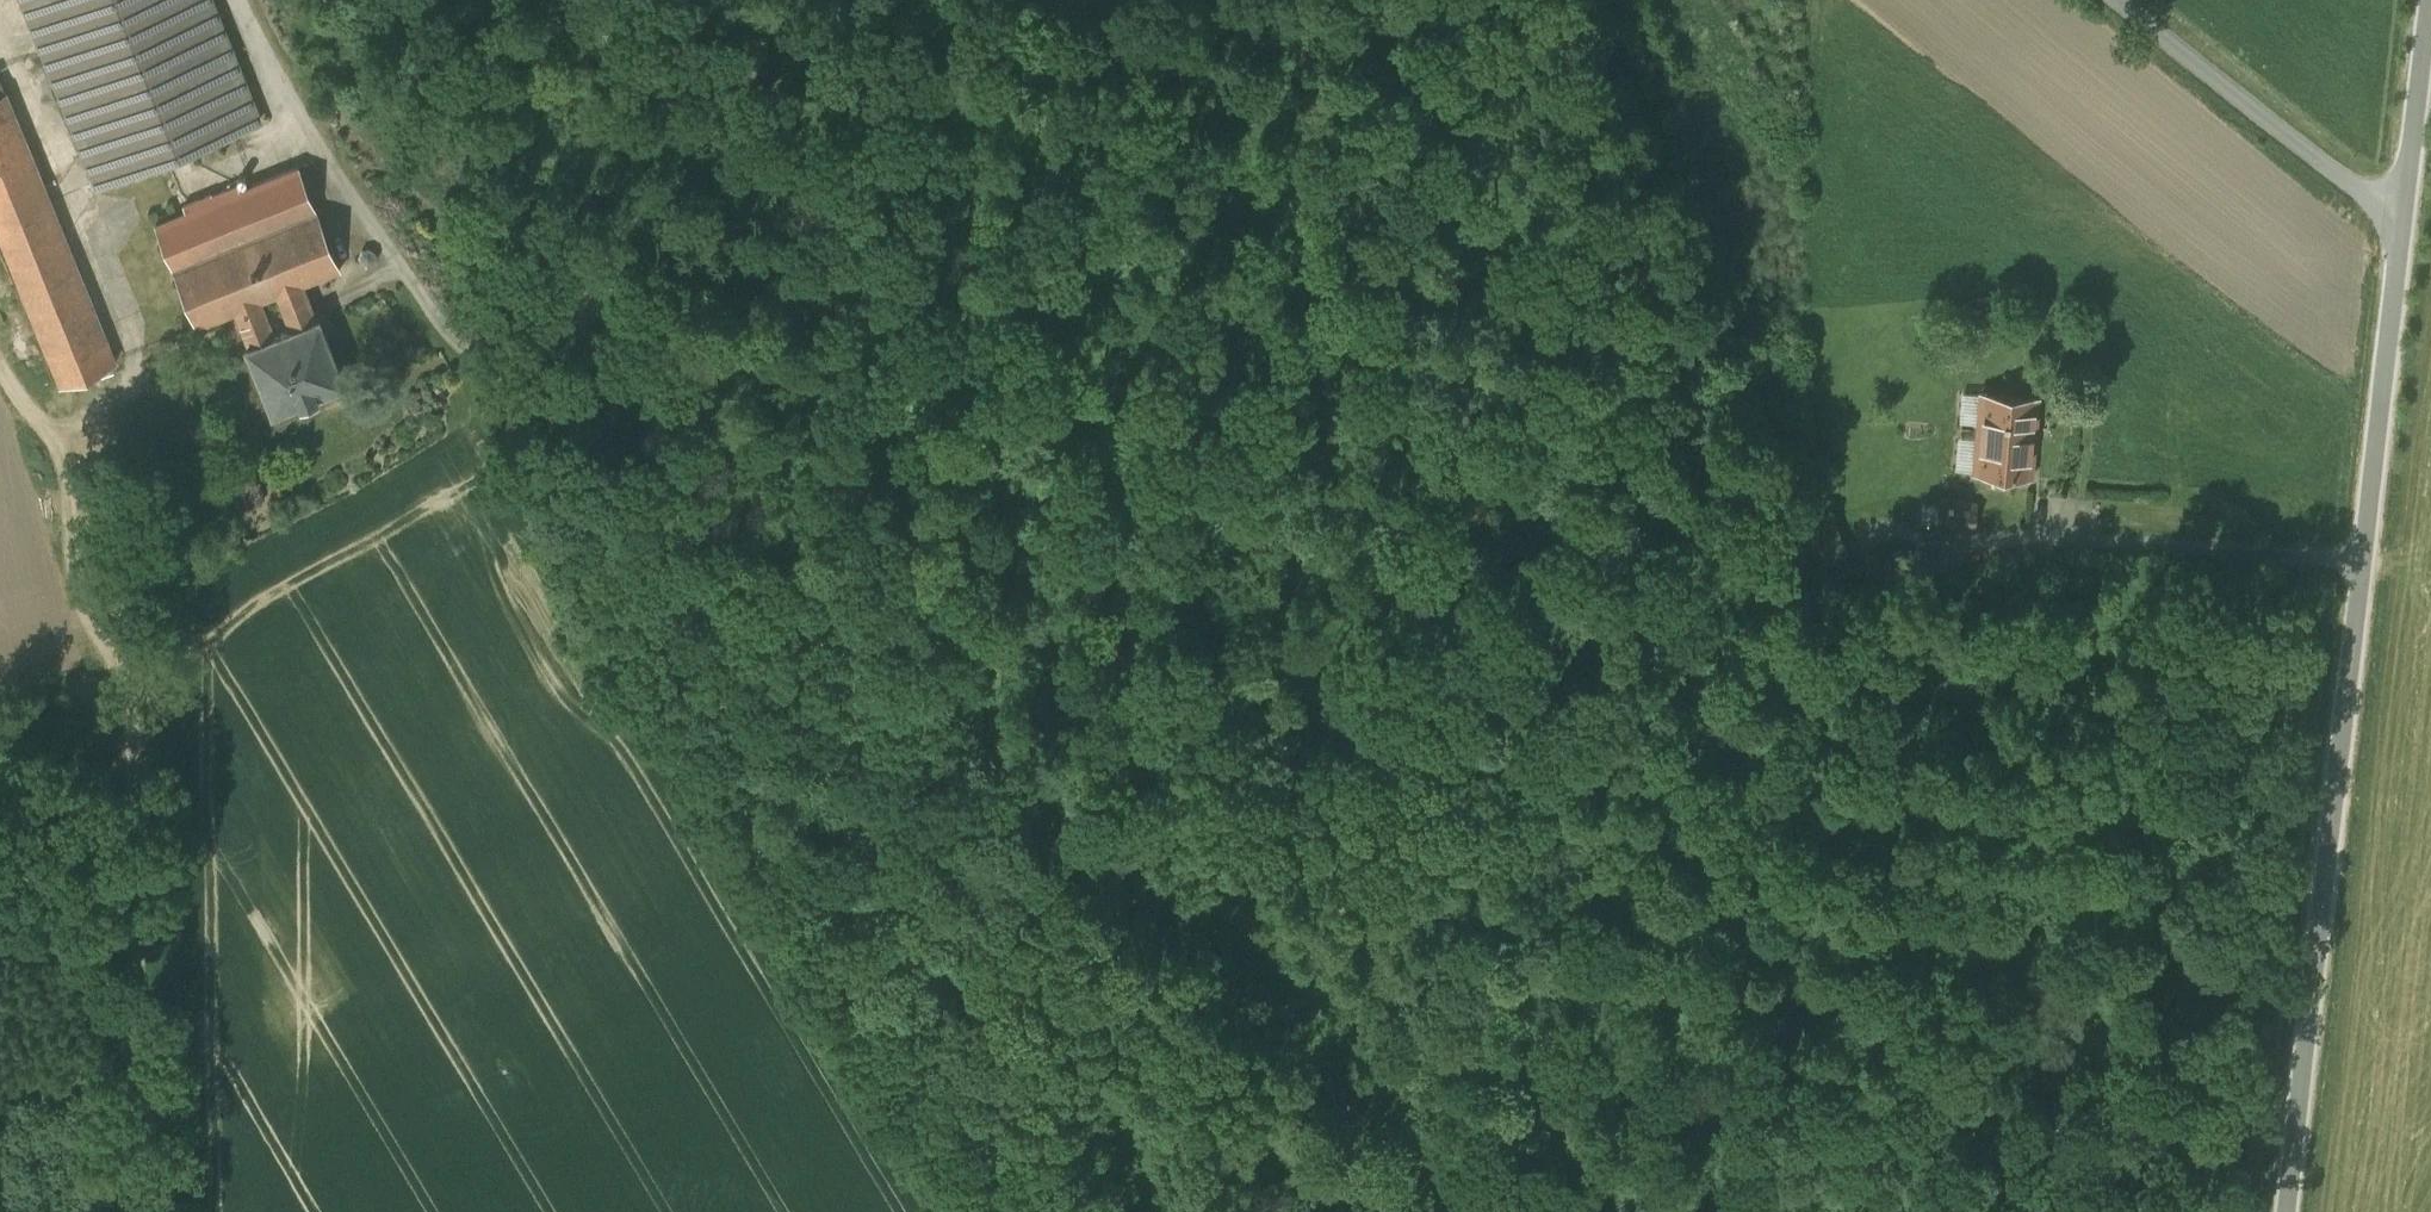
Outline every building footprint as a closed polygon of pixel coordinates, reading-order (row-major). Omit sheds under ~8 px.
[(100,185),(257,122),(208,0),(26,0),(100,185)] [(6,91),(0,94),(0,232),(60,382),(114,360),(6,91)] [(238,185),(210,197),(212,200),(155,224),(198,327),(235,311),(248,344),(316,317),(303,284),(339,270),(297,166),(240,189),(238,185)] [(248,344),(245,345),(272,412),(345,383),(318,316),(316,317),(248,344)] [(2036,397),(1981,393),(1975,470),(2029,475),(2036,397)] [(1975,502),(1940,499),(1937,524),(1972,528),(1975,502)]
